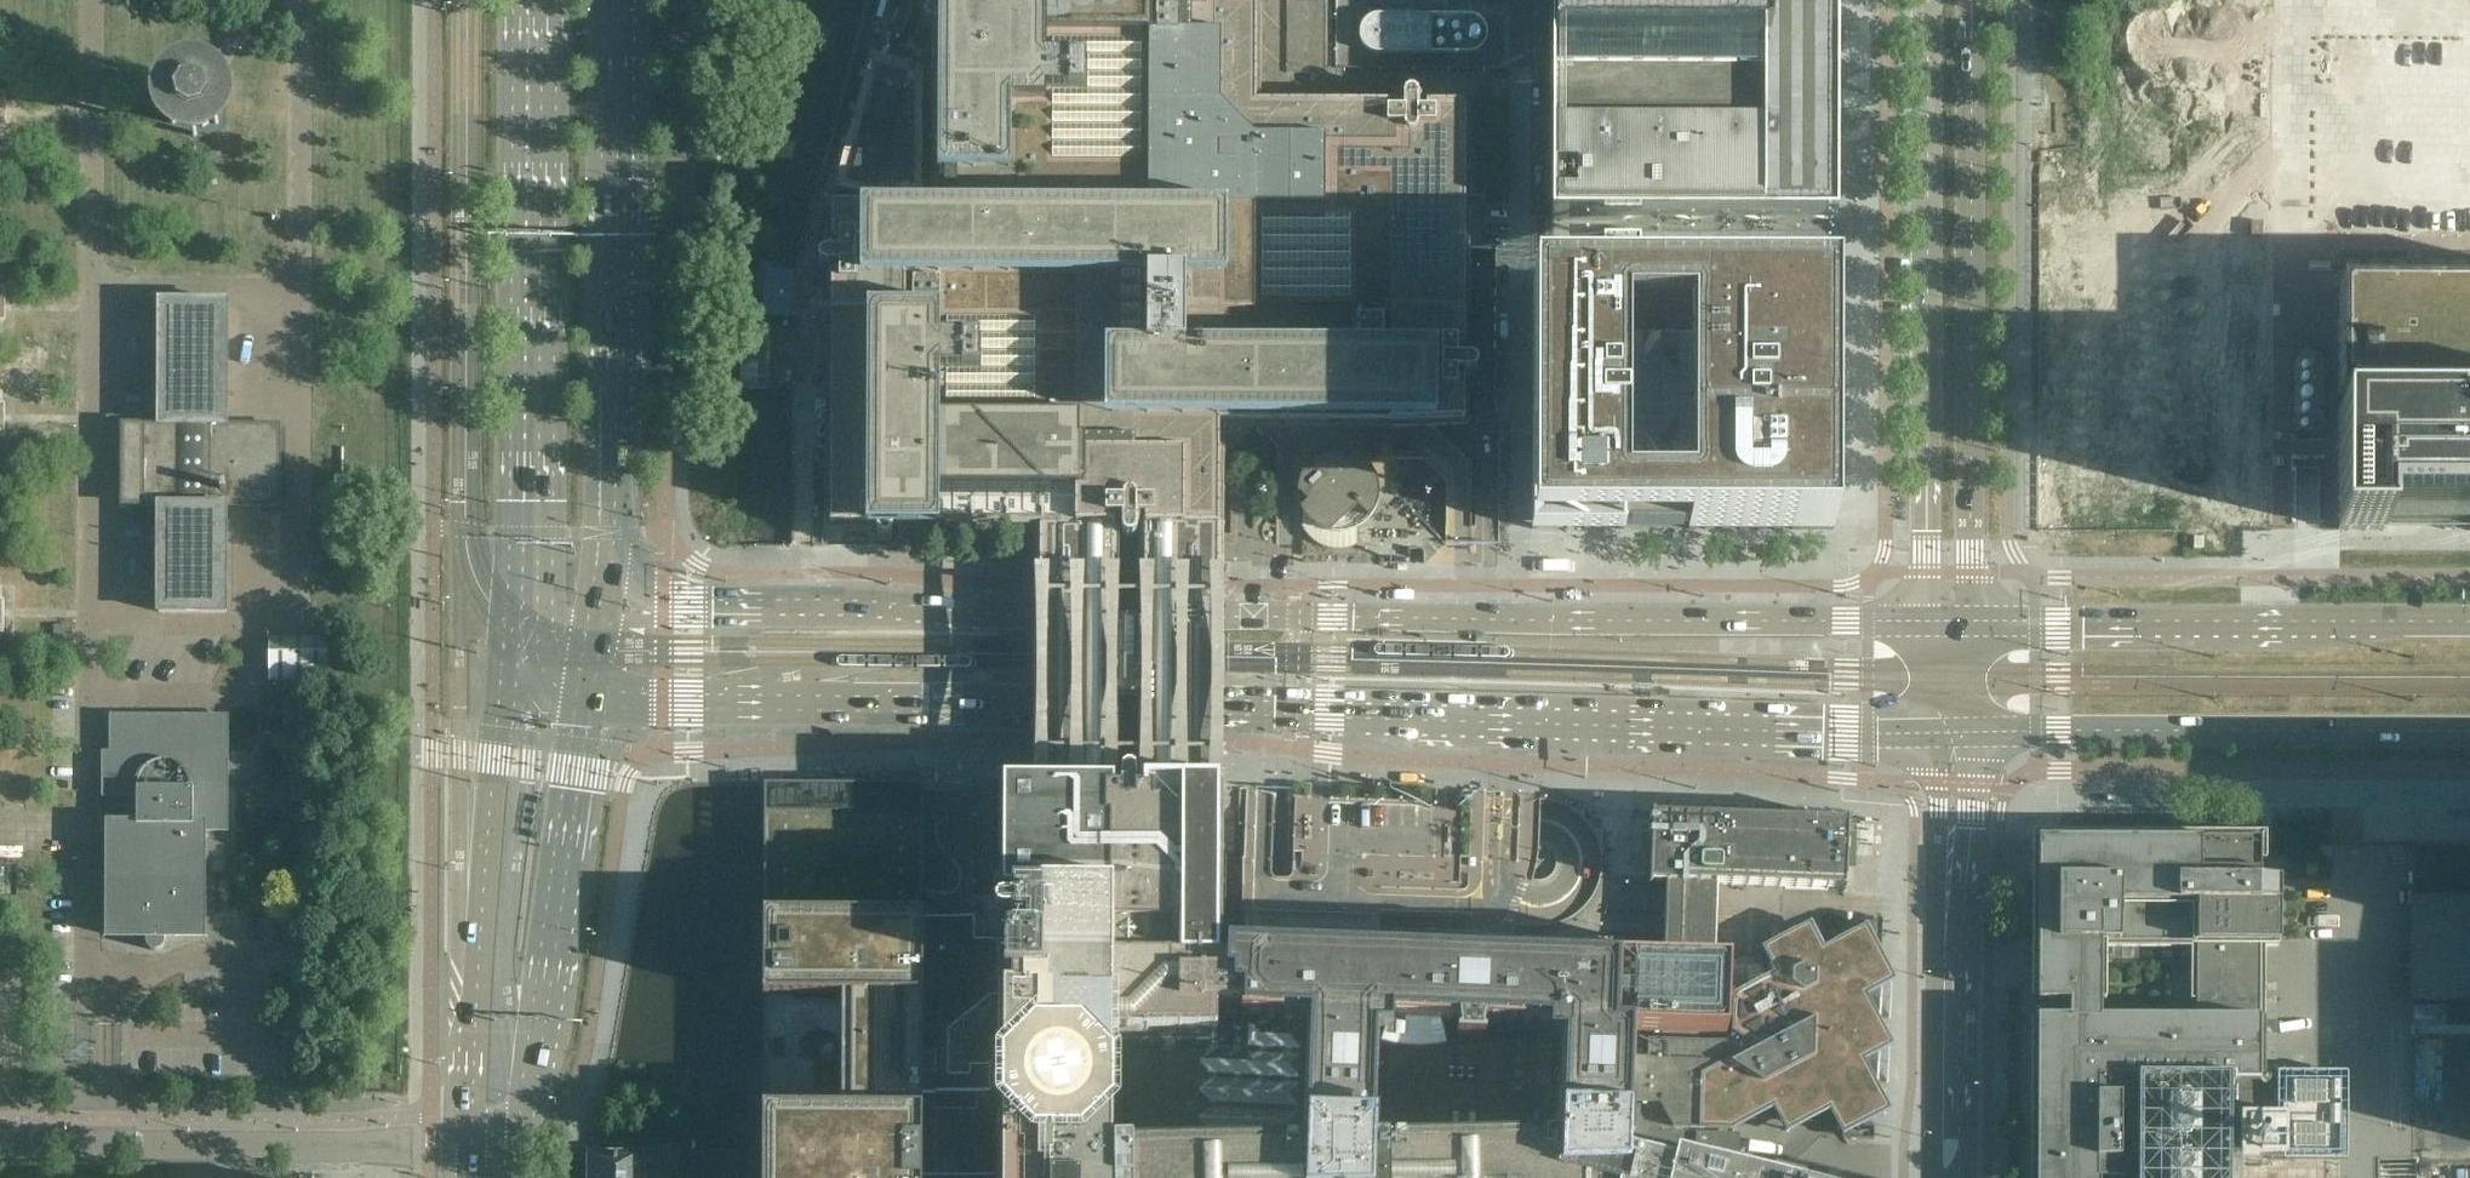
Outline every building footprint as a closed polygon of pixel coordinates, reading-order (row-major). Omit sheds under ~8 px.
[(1114,528),(1114,521),(1121,521),(1121,534),(1123,538),(1127,541),(1131,541),(1135,538),(1136,534),(1136,521),(1144,521),(1144,528),(1218,529),(1219,424),(1463,425),(1463,386),(1456,386),(1456,378),(1469,378),(1473,377),(1476,373),(1476,368),(1473,365),(1470,363),(1456,363),(1456,355),(1463,355),(1464,143),(1465,107),(1425,107),(1425,116),(1418,116),(1418,101),(1416,97),(1412,94),(1408,94),(1404,97),(1403,101),(1403,116),(1395,116),(1395,107),(1325,106),(1325,0),(937,0),(937,4),(945,4),(945,12),(932,12),(927,13),(925,17),(925,22),(927,25),(932,27),(945,27),(945,35),(937,35),(936,209),(832,209),(832,248),(839,248),(839,256),(826,256),(822,257),(819,261),(819,266),(821,269),(826,271),(839,271),(839,279),(831,279),(830,527),(869,527),(870,520),(877,520),(877,533),(879,537),(882,540),(887,540),(891,537),(892,533),(892,520),(900,520),(900,527),(1040,528),(1114,528)] [(1540,216),(1833,216),(1833,0),(1541,0),(1540,216)] [(1439,12),(1366,11),(1365,49),(1439,50),(1439,12)] [(880,63),(851,181),(885,189),(888,176),(901,179),(927,74),(880,63)] [(233,91),(231,88),(222,77),(216,74),(210,70),(197,67),(195,67),(191,67),(186,68),(181,69),(176,71),(173,73),(168,76),(165,78),(163,81),(161,83),(158,86),(157,89),(155,93),(154,96),(153,100),(152,103),(152,107),(152,110),(152,114),(153,119),(154,123),(155,126),(157,129),(158,131),(160,134),(163,138),(166,141),(170,144),(173,146),(178,148),(183,150),(189,151),(194,151),(198,151),(203,151),(206,150),(212,148),(215,146),(218,144),(222,141),(226,137),(228,134),(230,131),(231,130),(233,125),(235,121),(235,120),(236,118),(236,114),(236,111),(236,107),(236,105),(236,102),(235,97),(234,95),(233,91)] [(1639,236),(1602,235),(1602,265),(1639,266),(1639,250),(1639,236)] [(2331,525),(2469,526),(2469,283),(2332,282),(2331,525)] [(1833,288),(1540,287),(1540,529),(1833,529),(1833,288)] [(278,466),(279,426),(226,425),(227,301),(160,301),(159,426),(124,426),(124,505),(159,505),(159,612),(225,612),(226,505),(278,505),(278,466)] [(2039,349),(2039,475),(2099,475),(2099,531),(2250,531),(2251,475),(2273,476),(2273,350),(2251,350),(2251,332),(2122,332),(2122,350),(2039,349)] [(1378,501),(1379,497),(1379,494),(1379,490),(1379,487),(1378,482),(1377,479),(1376,477),(1375,474),(1372,469),(1370,466),(1368,464),(1365,461),(1361,458),(1358,456),(1353,454),(1348,453),(1345,452),(1341,451),(1336,451),(1333,452),(1329,452),(1324,454),(1320,456),(1315,459),(1313,461),(1310,463),(1309,464),(1307,467),(1301,467),(1301,476),(1300,480),(1299,483),(1298,486),(1298,490),(1298,493),(1298,495),(1298,497),(1298,500),(1299,502),(1300,505),(1301,509),(1302,510),(1302,527),(1303,530),(1305,533),(1309,537),(1313,540),(1317,543),(1321,546),(1326,548),(1331,549),(1336,550),(1341,549),(1345,549),(1348,549),(1351,548),(1354,547),(1357,545),(1358,528),(1362,526),(1366,522),(1367,521),(1369,519),(1373,515),(1375,510),(1376,509),(1377,505),(1378,501)] [(1113,656),(1114,528),(1040,528),(1039,785),(1113,786),(1113,694),(1144,694),(1143,786),(1217,786),(1218,529),(1144,528),(1144,656),(1113,656)] [(324,675),(323,634),(274,636),(275,676),(324,675)] [(306,727),(306,698),(281,698),(281,727),(306,727)] [(221,826),(221,715),(110,715),(110,752),(102,751),(102,797),(124,798),(124,824),(203,824),(203,826),(221,826)] [(1702,1166),(1630,1149),(1631,1114),(1629,1114),(1631,1057),(1632,1030),(1725,1033),(1725,1029),(1720,1029),(1722,969),(1727,970),(1727,965),(1714,965),(1717,885),(1844,890),(1844,892),(1845,892),(1848,820),(1847,820),(1846,822),(1653,815),(1653,813),(1652,813),(1649,885),(1651,885),(1651,883),(1667,883),(1664,963),(1357,952),(1356,949),(1356,948),(1355,946),(1354,944),(1352,942),(1350,941),(1348,940),(1345,940),(1342,940),(1341,940),(1338,942),(1337,943),(1335,944),(1334,947),(1333,948),(1333,951),(1244,948),(1244,961),(1242,961),(1241,960),(1238,959),(1235,958),(1233,958),(1231,958),(1229,959),(1227,960),(1226,961),(1226,893),(1221,893),(1221,875),(1217,875),(1217,786),(1143,786),(1143,794),(1135,794),(1135,780),(1134,776),(1130,773),(1126,773),(1122,776),(1120,780),(1120,794),(1113,793),(1113,786),(1039,785),(999,785),(999,894),(1011,894),(1011,911),(1002,911),(997,912),(995,916),(995,920),(997,924),(1001,925),(1001,926),(1011,926),(1010,942),(1003,942),(1003,982),(1014,982),(1014,995),(1003,995),(1002,1033),(998,1033),(998,1063),(998,1104),(1002,1104),(1002,1177),(1752,1177),(1702,1166)] [(1311,798),(1312,784),(1298,784),(1298,794),(1295,794),(1295,798),(1311,798)] [(923,786),(782,785),(779,785),(764,785),(764,848),(762,1137),(762,1177),(921,1177),(922,1102),(923,916),(923,786)] [(1873,843),(1874,824),(1857,823),(1856,833),(1856,843),(1873,843)] [(202,936),(203,826),(203,824),(124,824),(110,824),(109,935),(146,935),(147,943),(147,945),(148,946),(148,947),(149,948),(150,949),(151,950),(153,951),(156,951),(158,951),(161,950),(162,949),(163,948),(164,947),(165,945),(165,943),(165,936),(202,936)] [(2228,1155),(2340,1156),(2341,1079),(2270,1079),(2270,1087),(2267,1087),(2261,1087),(2258,1087),(2258,1084),(2258,1082),(2258,1020),(2259,999),(2259,960),(2259,944),(2278,944),(2278,880),(2274,880),(2270,880),(2259,880),(2259,873),(2259,840),(2248,840),(2058,840),(2038,840),(2038,900),(2038,905),(2038,916),(2038,941),(2037,985),(2037,1002),(2069,1003),(2069,1018),(2057,1018),(2037,1018),(2036,1177),(2228,1177),(2228,1155)] [(1871,893),(1872,856),(1855,855),(1854,892),(1871,893)] [(973,917),(923,916),(922,1102),(998,1104),(998,1063),(967,1063),(967,1073),(947,1073),(946,1026),(987,995),(1003,995),(1014,995),(1014,982),(1003,982),(1003,942),(972,942),(973,917)] [(1893,1045),(1879,1017),(1867,995),(1896,980),(1866,924),(1837,939),(1837,940),(1823,947),(1810,924),(1760,950),(1749,956),(1748,955),(1733,963),(1731,1037),(1730,1039),(1729,1041),(1728,1041),(1727,1042),(1725,1042),(1649,1040),(1648,1058),(1631,1057),(1629,1114),(1631,1114),(1630,1149),(1702,1166),(1703,1129),(1731,1130),(1773,1108),(1786,1133),(1829,1111),(1842,1136),(1891,1109),(1865,1060),(1893,1045)] [(2414,1003),(2469,1003),(2469,931),(2415,931),(2414,1003)] [(1211,1149),(1302,1147),(1303,1117),(1305,1117),(1306,1115),(1290,1115),(1292,1036),(1308,1036),(1309,1018),(1264,1017),(1264,1018),(1242,1017),(1242,1009),(1216,1009),(1216,1139),(1211,1140),(1211,1149)] [(729,1162),(729,1150),(703,1150),(703,1162),(729,1162)] [(641,1156),(590,1156),(590,1160),(587,1163),(587,1170),(590,1172),(590,1177),(641,1177),(641,1156)] [(729,1174),(729,1162),(703,1162),(703,1174),(729,1174)]
